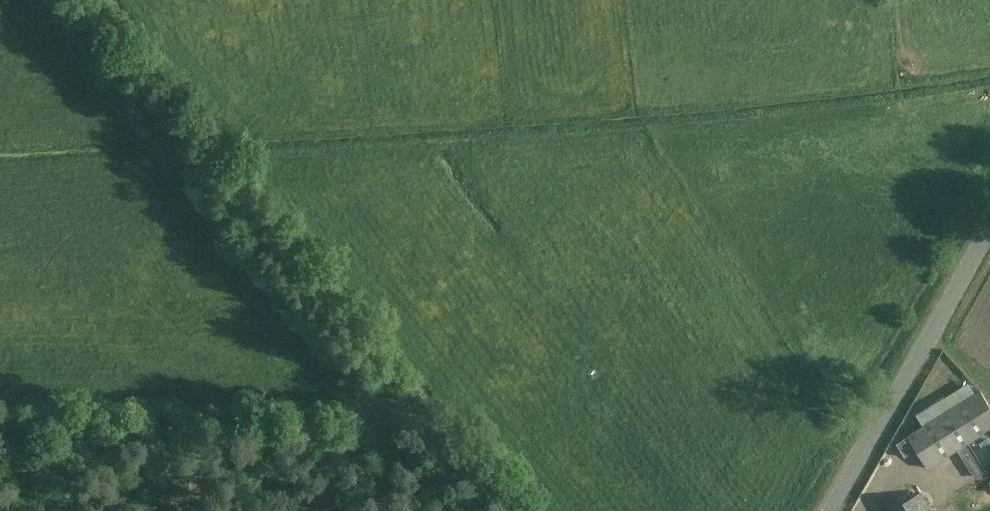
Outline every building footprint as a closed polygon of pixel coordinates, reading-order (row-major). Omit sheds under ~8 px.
[(968,369),(950,379),(956,389),(973,379),(968,369)] [(989,432),(989,405),(982,391),(977,394),(969,382),(916,415),(924,427),(897,444),(905,456),(915,450),(928,470),(989,432)] [(921,494),(893,510),(931,510),(921,494)]
